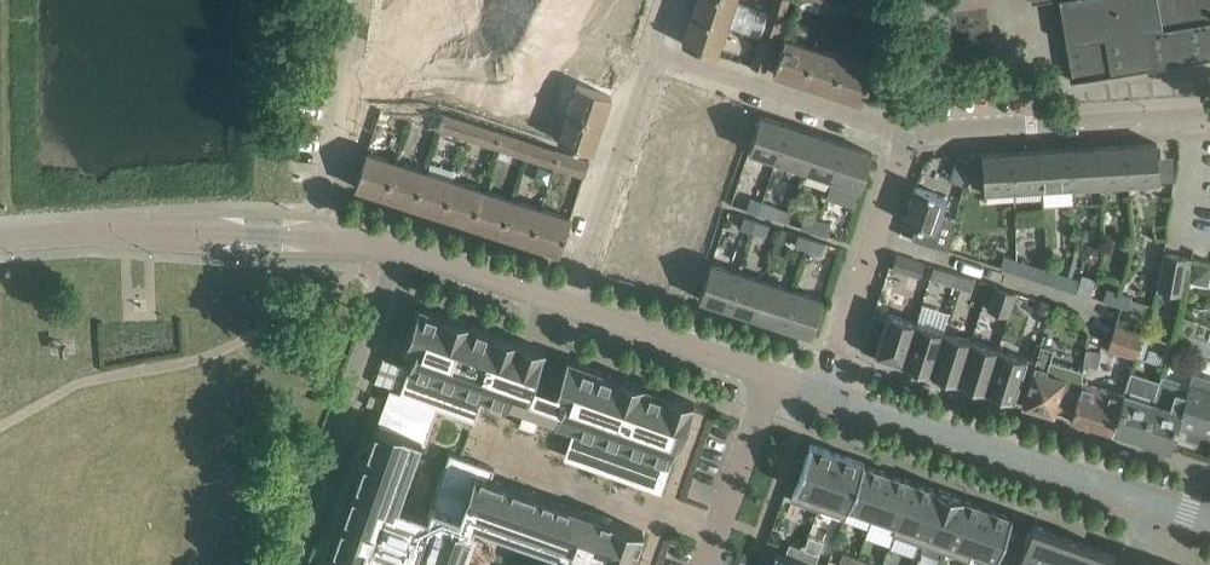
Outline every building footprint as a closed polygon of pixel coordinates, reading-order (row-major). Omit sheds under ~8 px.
[(692,15),(727,27),(736,0),(697,0),(692,15)] [(1073,77),(1209,54),(1209,0),(1060,0),(1073,77)] [(727,27),(692,15),(683,42),(718,54),(727,27)] [(786,37),(785,37),(774,72),(804,82),(815,47),(786,37)] [(815,47),(804,82),(833,91),(845,56),(815,47)] [(833,91),(863,101),(874,66),(845,56),(833,91)] [(560,109),(602,124),(611,97),(577,85),(572,98),(549,90),(544,103),(557,108),(560,109)] [(381,109),(410,119),(415,103),(386,93),(381,109)] [(410,119),(439,128),(444,112),(415,103),(410,119)] [(602,124),(560,109),(557,118),(565,121),(559,139),(593,151),(602,124)] [(439,128),(468,138),(473,122),(444,112),(439,128)] [(749,150),(777,160),(789,124),(761,114),(749,150)] [(468,138),(497,147),(503,131),(473,122),(468,138)] [(777,160),(805,169),(817,133),(789,124),(777,160)] [(521,155),(527,156),(532,141),(503,131),(497,147),(499,148),(496,158),(518,165),(521,155)] [(805,169),(833,178),(845,142),(817,133),(805,169)] [(527,156),(556,166),(561,150),(532,141),(527,156)] [(845,142),(833,178),(861,187),(873,152),(845,142)] [(1158,142),(1129,144),(1131,182),(1160,180),(1158,142)] [(1129,144),(1099,146),(1102,183),(1131,182),(1129,144)] [(1099,146),(1070,147),(1072,185),(1102,183),(1099,146)] [(1070,147),(1041,149),(1043,187),(1072,185),(1070,147)] [(1041,149),(1012,151),(1014,189),(1043,187),(1041,149)] [(561,150),(556,166),(585,175),(590,160),(561,150)] [(356,186),(385,195),(396,160),(367,151),(356,186)] [(1014,189),(1012,151),(983,153),(983,160),(970,160),(972,189),(985,188),(985,190),(1014,189)] [(950,179),(963,184),(970,161),(958,157),(950,179)] [(385,195),(414,205),(426,170),(396,160),(385,195)] [(414,205),(443,214),(455,179),(426,170),(414,205)] [(443,214),(473,224),(484,189),(455,179),(443,214)] [(916,186),(904,220),(918,225),(914,237),(950,248),(957,219),(941,213),(947,196),(916,186)] [(473,224),(502,233),(513,198),(484,189),(473,224)] [(502,233),(531,243),(542,207),(513,198),(502,233)] [(749,209),(760,212),(764,201),(753,198),(749,209)] [(764,201),(760,212),(774,216),(777,205),(764,201)] [(542,207),(531,243),(560,252),(572,217),(542,207)] [(806,227),(815,230),(818,218),(810,215),(806,227)] [(743,229),(753,232),(757,220),(747,217),(743,229)] [(818,218),(815,230),(831,235),(834,224),(818,218)] [(757,220),(753,232),(768,237),(772,225),(757,220)] [(800,246),(810,250),(813,238),(803,235),(800,246)] [(813,238),(810,250),(824,255),(828,242),(813,238)] [(1192,257),(1164,252),(1159,277),(1187,282),(1192,257)] [(893,267),(920,276),(925,262),(897,253),(893,267)] [(1000,263),(1013,267),(1016,256),(1003,253),(1000,263)] [(1040,276),(1043,268),(1044,266),(1028,260),(1016,256),(1013,267),(1025,270),(1040,276)] [(700,298),(728,307),(740,271),(712,262),(700,298)] [(930,276),(955,284),(959,273),(934,265),(930,276)] [(1051,280),(1064,284),(1068,273),(1055,269),(1054,271),(1043,268),(1040,276),(1051,280)] [(728,307),(756,316),(768,280),(740,271),(728,307)] [(1068,273),(1064,284),(1078,288),(1092,293),(1097,277),(1083,272),(1081,277),(1068,273)] [(959,273),(955,284),(972,289),(975,278),(959,273)] [(756,316),(784,325),(796,289),(768,280),(756,316)] [(987,308),(1009,315),(1017,292),(995,284),(987,308)] [(1104,300),(1117,304),(1121,291),(1108,287),(1104,300)] [(796,289),(784,325),(812,334),(824,298),(796,289)] [(1121,291),(1117,304),(1149,314),(1152,304),(1133,298),(1134,294),(1121,291)] [(1030,314),(1042,318),(1046,307),(1033,303),(1030,314)] [(475,522),(553,550),(548,564),(632,564),(644,530),(611,519),(611,518),(610,520),(588,512),(492,478),(495,467),(450,451),(428,513),(400,503),(421,441),(426,443),(439,408),(476,421),(485,396),(509,405),(509,404),(525,409),(520,424),(536,430),(541,415),(556,420),(556,421),(574,428),(577,429),(568,453),(661,486),(675,446),(677,446),(680,447),(695,403),(695,401),(669,392),(668,394),(645,386),(646,384),(619,374),(619,376),(568,358),(557,389),(534,381),(546,349),(495,330),(494,332),(471,324),(472,322),(445,313),(445,314),(420,306),(404,349),(414,353),(401,390),(391,387),(378,423),(332,552),(352,559),(362,563),(362,564),(460,564),(475,522)] [(875,354),(899,362),(912,319),(889,312),(875,354)] [(899,362),(928,371),(941,329),(912,319),(899,362)] [(1108,347),(1136,357),(1144,332),(1116,323),(1108,347)] [(928,371),(956,380),(969,338),(941,329),(928,371)] [(956,380),(984,389),(998,347),(969,338),(956,380)] [(1035,359),(1021,400),(1071,416),(1085,369),(1051,359),(1055,348),(1042,344),(1038,360),(1035,359)] [(1015,398),(1021,400),(1035,359),(998,347),(984,389),(1015,399),(1015,398)] [(1087,349),(1084,363),(1099,366),(1101,352),(1087,349)] [(1144,440),(1171,449),(1179,424),(1209,433),(1209,376),(1208,375),(1194,371),(1190,381),(1166,374),(1157,401),(1144,440)] [(1113,430),(1144,440),(1157,401),(1166,374),(1163,373),(1154,400),(1126,391),(1125,394),(1113,430)] [(1071,416),(1113,430),(1125,394),(1082,379),(1082,380),(1071,416)] [(799,464),(790,487),(796,490),(792,500),(818,511),(840,454),(811,444),(804,466),(799,464)] [(842,456),(823,508),(845,516),(864,464),(842,456)] [(864,477),(851,512),(872,520),(891,472),(869,463),(868,466),(864,477)] [(887,484),(872,527),(894,535),(912,483),(891,476),(887,484)] [(914,482),(894,536),(919,544),(937,490),(914,482)] [(943,491),(919,548),(944,556),(963,510),(966,500),(943,491)] [(948,558),(969,564),(971,564),(975,556),(990,509),(990,508),(969,501),(948,558)] [(975,556),(998,564),(999,564),(1016,518),(990,509),(975,556)] [(1115,552),(1032,523),(1019,560),(1025,562),(1024,564),(1111,564),(1115,552)] [(793,534),(789,545),(803,551),(804,550),(808,539),(793,534)] [(804,550),(803,551),(818,556),(823,544),(808,539),(804,550)] [(840,563),(845,564),(856,564),(859,557),(844,552),(840,563)] [(774,564),(806,564),(778,555),(774,564)] [(856,564),(873,564),(874,562),(859,557),(856,564)]
